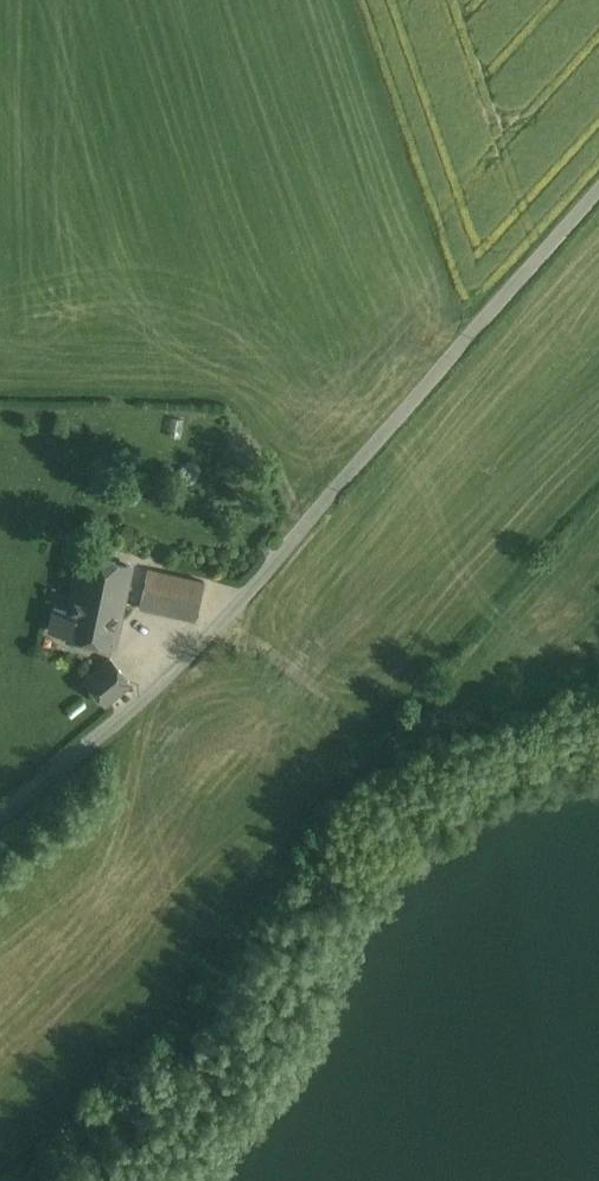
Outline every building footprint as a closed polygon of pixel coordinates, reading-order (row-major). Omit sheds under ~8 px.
[(129,563),(79,553),(67,610),(54,608),(49,631),(112,644),(129,563)] [(200,581),(145,570),(137,608),(192,619),(200,581)] [(110,658),(84,679),(104,703),(130,681),(110,658)]
